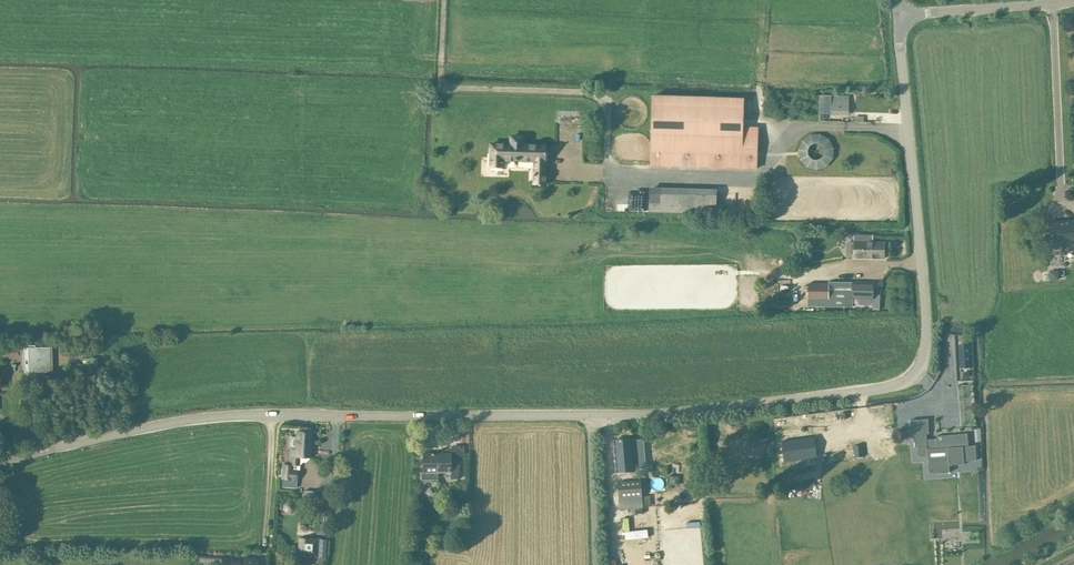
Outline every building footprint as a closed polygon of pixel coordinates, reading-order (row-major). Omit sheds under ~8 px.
[(820,95),(819,113),(849,113),(849,96),(831,95),(820,95)] [(743,100),(652,97),(650,166),(756,169),(758,128),(742,128),(743,100)] [(798,135),(796,166),(829,168),(831,136),(798,135)] [(545,185),(546,146),(523,146),(524,137),(511,137),(511,145),(491,145),(490,168),(503,169),(503,161),(534,162),(534,185),(545,185)] [(644,193),(644,210),(712,211),(712,188),(654,187),(654,193),(644,193)] [(1050,223),(1053,248),(1073,245),(1073,220),(1050,223)] [(860,235),(860,241),(854,241),(853,258),(885,259),(885,242),(873,242),(873,236),(860,235)] [(853,295),(850,295),(850,308),(853,308),(853,299),(854,299),(874,300),(874,284),(853,283),(853,284),(853,295)] [(808,299),(828,300),(828,284),(808,284),(808,299)] [(967,343),(957,343),(958,367),(968,367),(967,343)] [(55,371),(50,371),(49,347),(54,347),(54,346),(32,347),(32,345),(26,345),(25,345),(25,347),(19,347),(19,348),(25,348),(26,371),(20,372),(26,372),(55,371)] [(928,419),(910,420),(911,435),(914,435),(915,447),(918,447),(918,457),(928,456),(929,462),(949,461),(949,465),(964,464),(964,462),(977,461),(976,446),(968,446),(967,434),(936,436),(937,439),(927,439),(927,434),(929,434),(928,419)] [(282,464),(281,479),(282,479),(281,487),(297,488),(297,481),(298,471),(299,470),(300,465),(303,462),(305,463),(310,459),(310,458),(311,432),(296,432),(296,438),(289,438),(289,449),(291,449),(290,457),(289,457),(289,464),(282,464)] [(814,437),(782,441),(785,462),(817,458),(814,437)] [(632,439),(615,440),(617,472),(635,470),(632,439)] [(863,445),(853,446),(854,458),(864,457),(865,457),(864,445),(863,445)] [(438,473),(439,473),(452,473),(452,479),(460,479),(459,458),(452,458),(452,453),(424,453),(424,473),(421,473),(422,480),(423,481),(437,481),(438,480),(438,473)] [(618,482),(619,498),(619,510),(643,508),(643,497),(641,480),(618,482)] [(298,538),(297,557),(318,558),(319,539),(298,538)] [(221,564),(257,564),(258,559),(222,557),(222,561),(221,564)]
